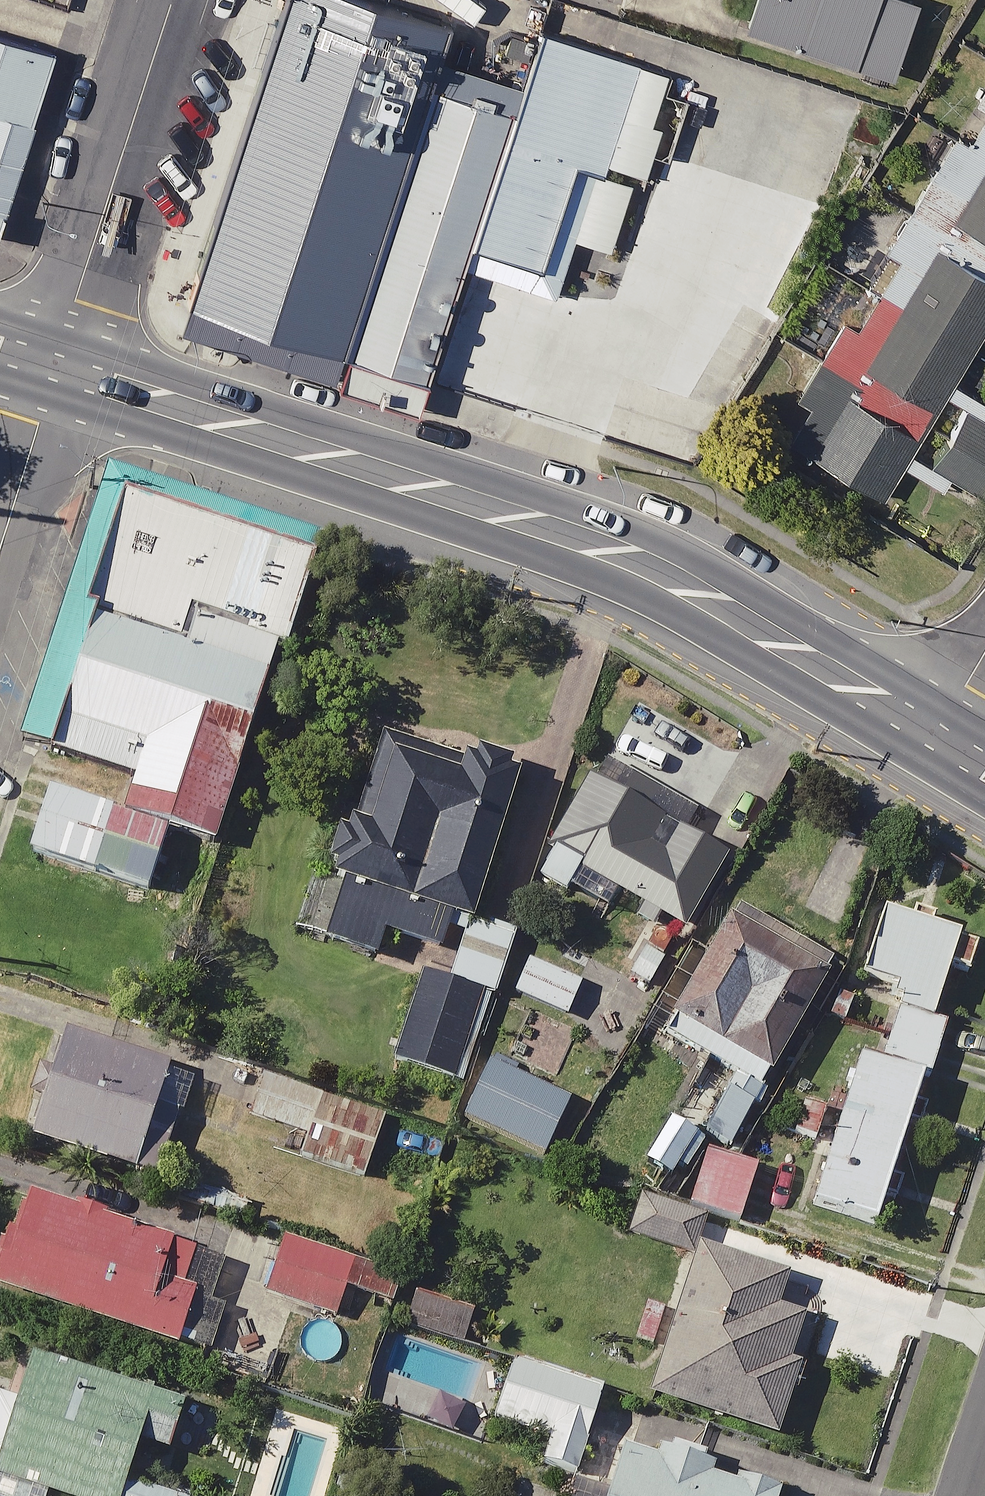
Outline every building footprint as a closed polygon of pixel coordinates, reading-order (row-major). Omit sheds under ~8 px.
[(141,341),(289,381),(339,196),(388,0),(248,0),(141,341)] [(289,381),(410,426),(434,349),(478,205),(496,145),(526,31),(441,0),(388,0),(339,196),(289,381)] [(914,0),(770,0),(760,32),(901,78),(925,4),(914,0)] [(638,72),(526,31),(496,145),(601,174),(638,72)] [(0,70),(0,137),(19,75),(0,70)] [(900,247),(874,232),(858,261),(871,268),(864,281),(885,292),(865,329),(849,320),(805,400),(820,409),(796,451),(893,504),(911,471),(950,492),(956,481),(984,497),(984,395),(961,382),(984,339),(984,93),(900,247)] [(496,145),(478,205),(461,269),(555,304),(581,221),(598,180),(568,169),(496,145)] [(311,552),(122,495),(43,752),(140,781),(129,816),(221,844),(311,552)] [(473,938),(479,940),(485,922),(526,785),(530,771),(480,756),(476,770),(391,744),(331,944),(387,961),(394,938),(452,955),(459,933),(473,938)] [(625,896),(648,908),(642,919),(665,931),(671,920),(696,932),(735,856),(669,823),(672,817),(599,779),(549,877),(545,884),(576,900),(580,893),(616,912),(625,896)] [(11,823),(0,858),(0,895),(114,929),(135,860),(11,823)] [(844,970),(746,917),(680,1040),(778,1093),(844,970)] [(964,973),(977,977),(984,954),(984,949),(974,946),(887,917),(867,976),(913,991),(889,1064),(866,1056),(816,1204),(887,1228),(960,1011),(953,1008),(964,973)] [(500,994),(508,996),(526,935),(485,922),(479,940),(473,938),(459,982),(500,994)] [(590,986),(537,962),(522,996),(576,1019),(590,986)] [(459,982),(428,972),(401,1063),(472,1084),(500,994),(459,982)] [(37,1099),(53,1104),(42,1142),(166,1178),(190,1094),(181,1091),(188,1066),(73,1033),(62,1072),(46,1067),(37,1099)] [(578,1103),(495,1065),(470,1119),(553,1157),(578,1103)] [(275,1081),(263,1116),(311,1133),(303,1156),(371,1180),(391,1122),(275,1081)] [(769,1110),(741,1094),(715,1137),(742,1154),(769,1110)] [(720,1147),(697,1204),(750,1225),(772,1168),(720,1147)] [(26,1198),(0,1279),(0,1288),(195,1351),(213,1296),(199,1291),(210,1257),(26,1198)] [(715,1221),(650,1198),(637,1236),(701,1259),(715,1221)] [(361,1264),(295,1240),(275,1295),(341,1319),(361,1264)] [(663,1399),(787,1440),(836,1292),(711,1251),(663,1399)] [(410,1280),(369,1263),(357,1291),(398,1309),(410,1280)] [(488,1315),(421,1290),(408,1323),(476,1349),(488,1315)] [(55,1495),(171,1495),(144,1487),(155,1450),(181,1458),(198,1405),(46,1357),(33,1400),(0,1390),(0,1479),(55,1495)] [(548,1465),(587,1479),(581,1495),(785,1495),(718,1475),(722,1462),(670,1445),(665,1459),(591,1436),(605,1391),(502,1358),(484,1415),(557,1438),(548,1465)]
